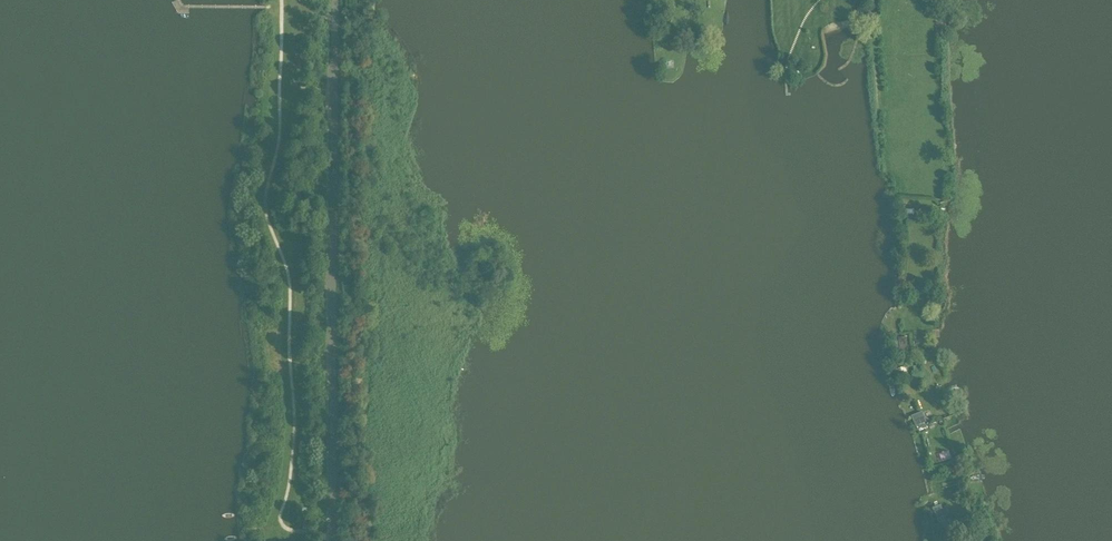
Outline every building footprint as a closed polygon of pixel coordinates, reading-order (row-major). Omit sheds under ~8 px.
[(369,6),(355,5),(355,0),(349,0),(349,12),(369,13),(369,6)] [(899,341),(895,341),(896,350),(898,349),(898,354),(901,354),(901,355),(908,354),(907,338),(899,338),(899,341)] [(922,412),(912,416),(916,426),(918,429),(926,426),(925,423),(926,422),(922,412)] [(940,528),(949,525),(941,505),(933,508),(940,528)]
